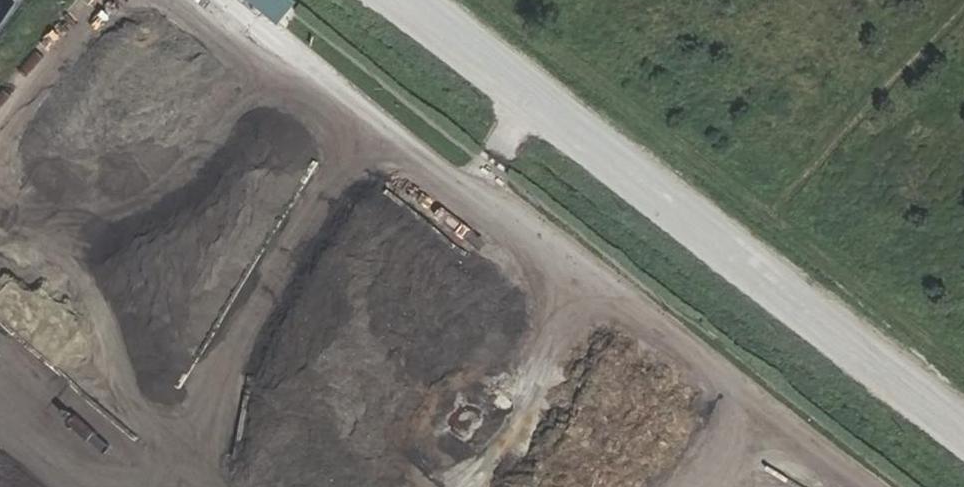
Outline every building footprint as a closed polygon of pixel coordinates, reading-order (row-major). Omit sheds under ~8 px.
[(278,27),(294,7),(285,0),(242,0),(278,27)] [(836,475),(827,486),(852,486),(836,475)]
